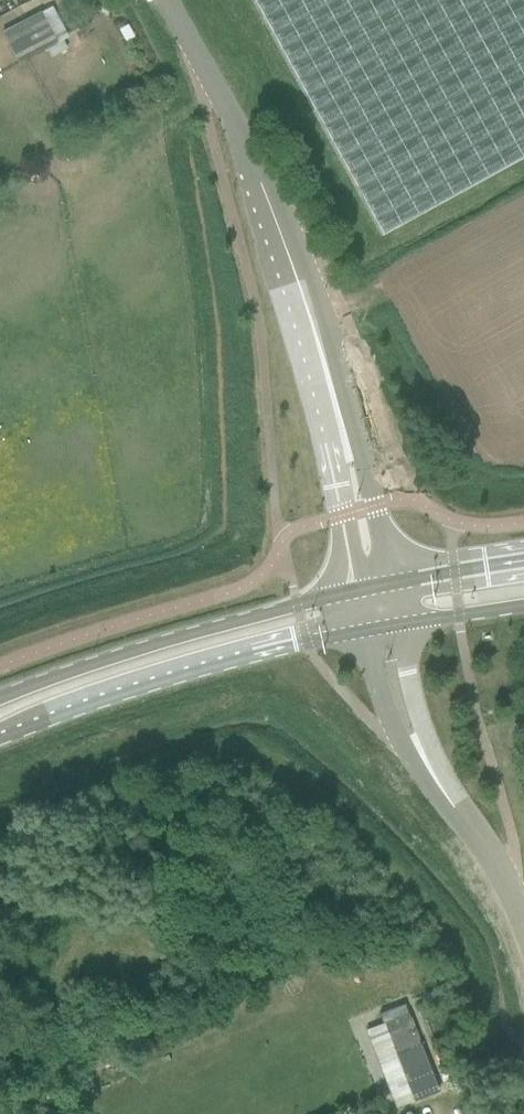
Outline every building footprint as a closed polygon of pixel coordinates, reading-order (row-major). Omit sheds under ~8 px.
[(382,235),(523,157),(523,0),(253,0),(382,235)] [(51,6),(1,32),(18,64),(67,38),(51,6)] [(383,1023),(395,1055),(421,1045),(408,1013),(383,1023)] [(397,1059),(414,1101),(439,1091),(423,1049),(397,1059)] [(84,1086),(93,1084),(91,1077),(82,1079),(84,1086)]
